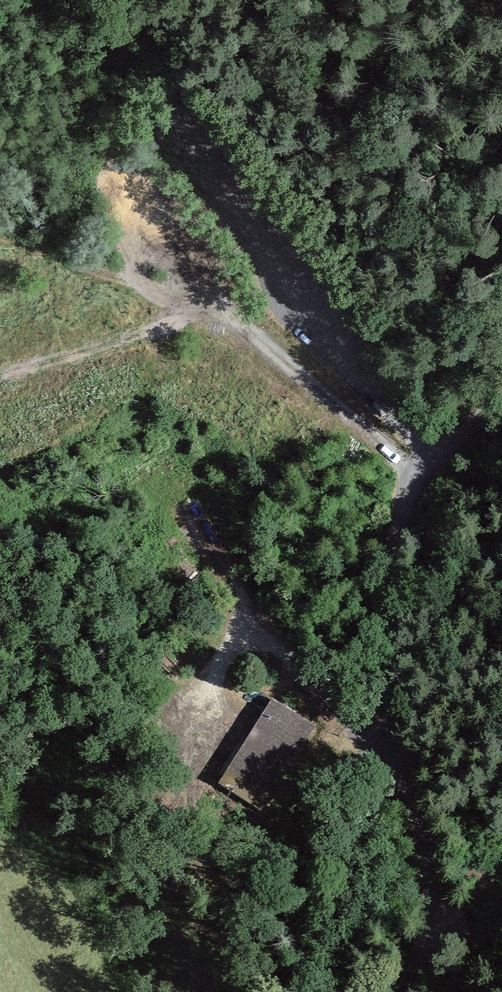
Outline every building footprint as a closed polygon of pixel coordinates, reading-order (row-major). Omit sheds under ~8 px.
[(268,699),(230,778),(276,800),(314,721),(268,699)]
